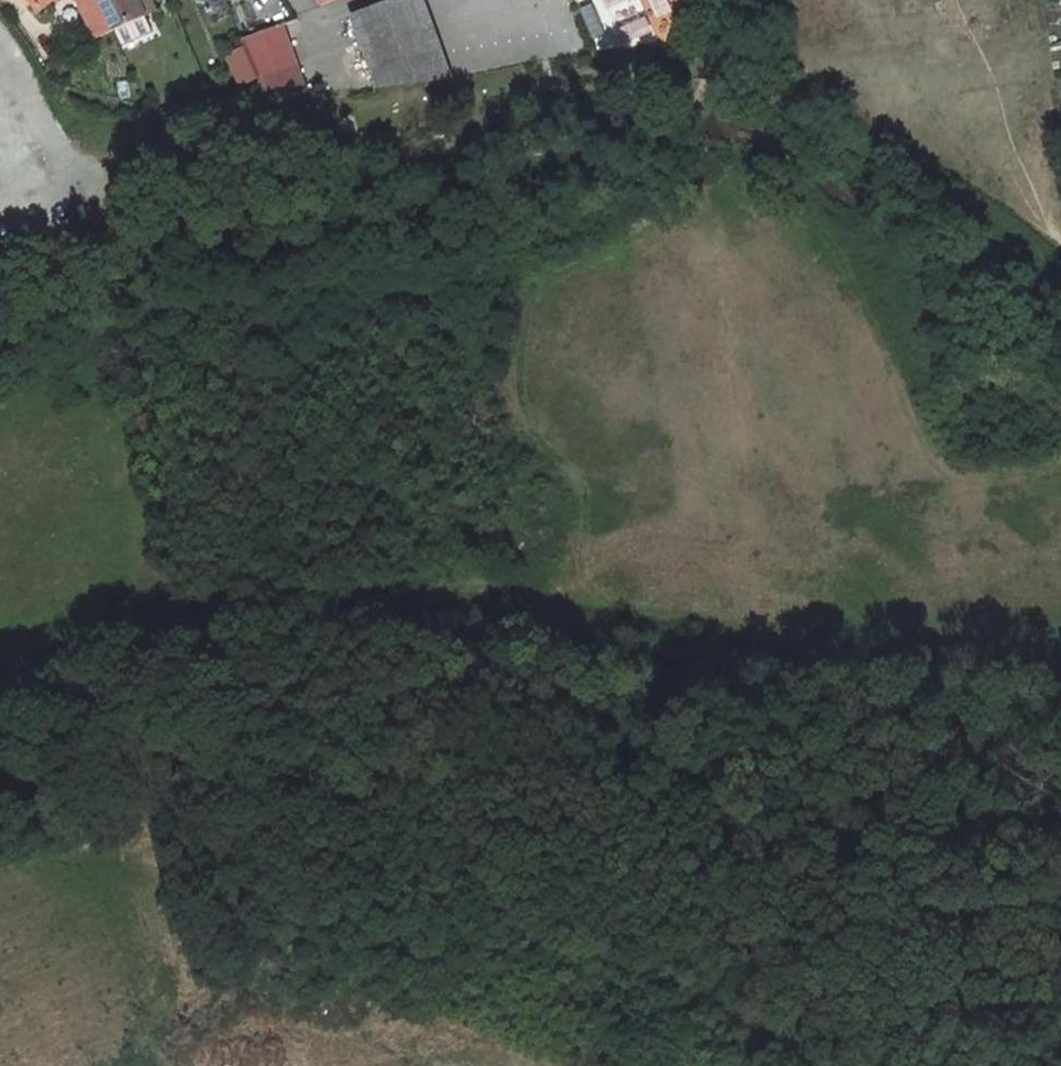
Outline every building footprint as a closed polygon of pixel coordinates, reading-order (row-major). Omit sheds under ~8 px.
[(41,11),(54,0),(33,0),(41,11)] [(83,17),(103,0),(69,0),(83,17)] [(118,24),(105,0),(103,0),(83,17),(98,36),(118,24)] [(118,24),(154,8),(150,0),(105,0),(118,24)] [(416,0),(405,0),(348,18),(372,90),(443,83),(416,0)] [(303,82),(282,15),(236,26),(263,87),(303,82)]
